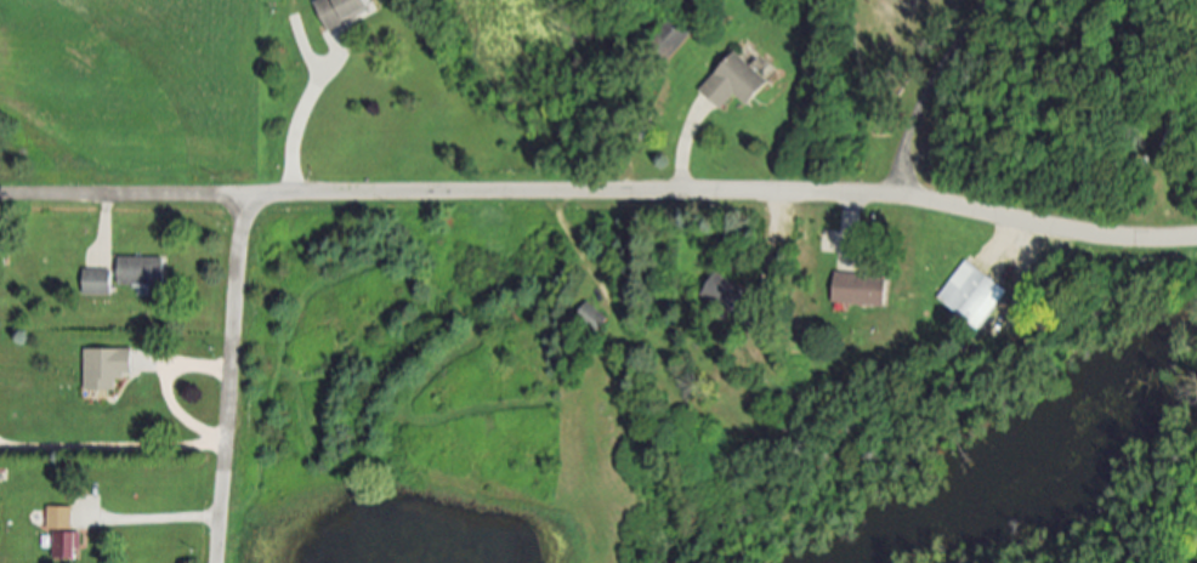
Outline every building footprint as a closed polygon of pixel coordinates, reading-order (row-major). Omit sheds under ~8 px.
[(331,30),(375,10),(370,0),(326,0),(318,4),(331,30)] [(694,34),(675,16),(652,41),(670,59),(694,34)] [(704,90),(725,109),(739,95),(751,106),(774,82),(741,51),(704,90)] [(166,258),(121,257),(120,284),(166,285),(166,258)] [(941,299),(983,329),(1011,290),(969,260),(941,299)] [(113,271),(86,270),(85,294),(113,295),(113,271)] [(751,288),(720,273),(709,296),(741,311),(751,288)] [(892,276),(840,274),(839,303),(891,306),(892,276)] [(598,334),(612,319),(593,302),(579,317),(598,334)] [(87,391),(118,390),(118,376),(135,376),(134,348),(86,349),(87,391)] [(74,529),(73,507),(48,507),(48,530),(74,529)] [(80,533),(56,532),(54,559),(79,560),(80,533)]
